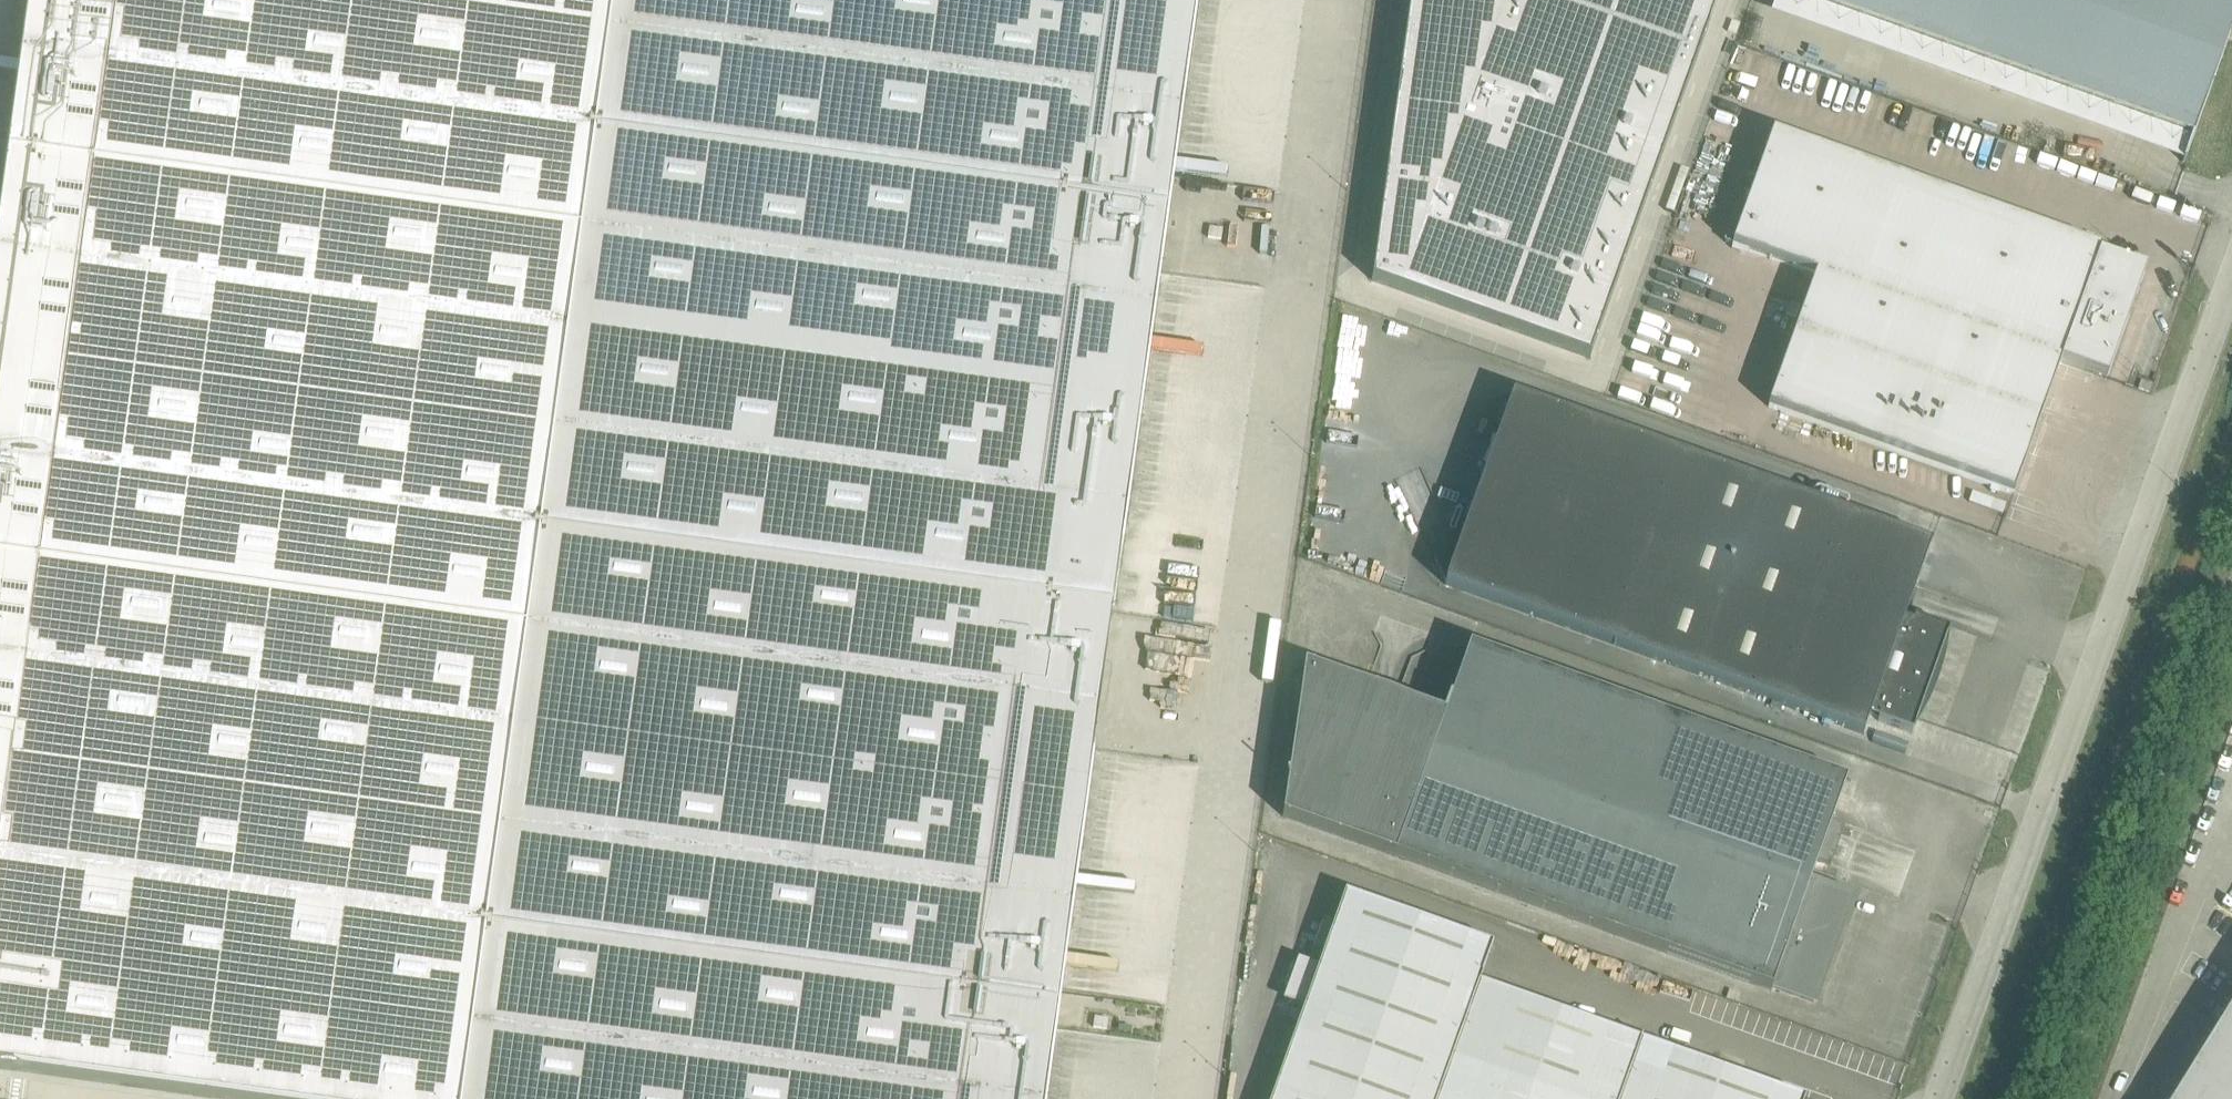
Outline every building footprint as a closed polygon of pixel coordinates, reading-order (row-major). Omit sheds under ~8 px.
[(0,221),(0,1069),(221,1098),(462,1098),(539,535),(613,0),(30,0),(0,221)] [(1111,615),(1196,0),(613,0),(539,535),(462,1098),(1045,1098),(1111,615)] [(1372,280),(1590,358),(1718,0),(1410,0),(1372,280)] [(2231,28),(2231,0),(1807,0),(2191,137),(2182,162),(2184,162),(2231,28)] [(2013,494),(2060,363),(2106,379),(2145,271),(2099,255),(2100,250),(1772,133),(1732,246),(1816,276),(1768,407),(2013,494)] [(1904,620),(1930,546),(1513,396),(1458,548),(1433,559),(1445,584),(1863,734),(1870,714),(1879,717),(1878,721),(1912,733),(1914,728),(1915,728),(1918,723),(1922,715),(1927,707),(1929,702),(1932,696),(1934,690),(1936,684),(1938,679),(1940,672),(1942,666),(1943,660),(1945,651),(1947,642),(1947,637),(1948,632),(1914,619),(1913,623),(1904,620)] [(1283,816),(1691,962),(1771,991),(1773,987),(1813,1002),(1850,900),(1809,886),(1846,782),(1470,647),(1451,698),(1449,698),(1443,714),(1305,665),(1283,816)] [(1691,1059),(1641,1041),(1642,1039),(1641,1038),(1640,1040),(1479,983),(1493,946),(1345,893),(1272,1098),(1804,1098),(1691,1059)] [(2182,1098),(2231,1098),(2231,1019),(2182,1098)]
